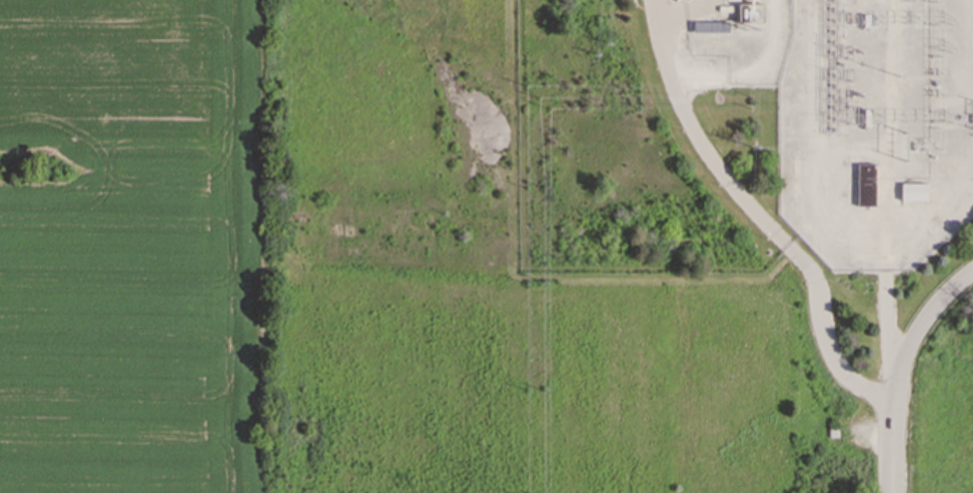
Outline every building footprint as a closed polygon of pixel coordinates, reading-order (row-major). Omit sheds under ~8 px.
[(875,206),(874,164),(857,164),(857,207),(875,206)] [(901,202),(926,201),(926,184),(900,185),(901,202)]
